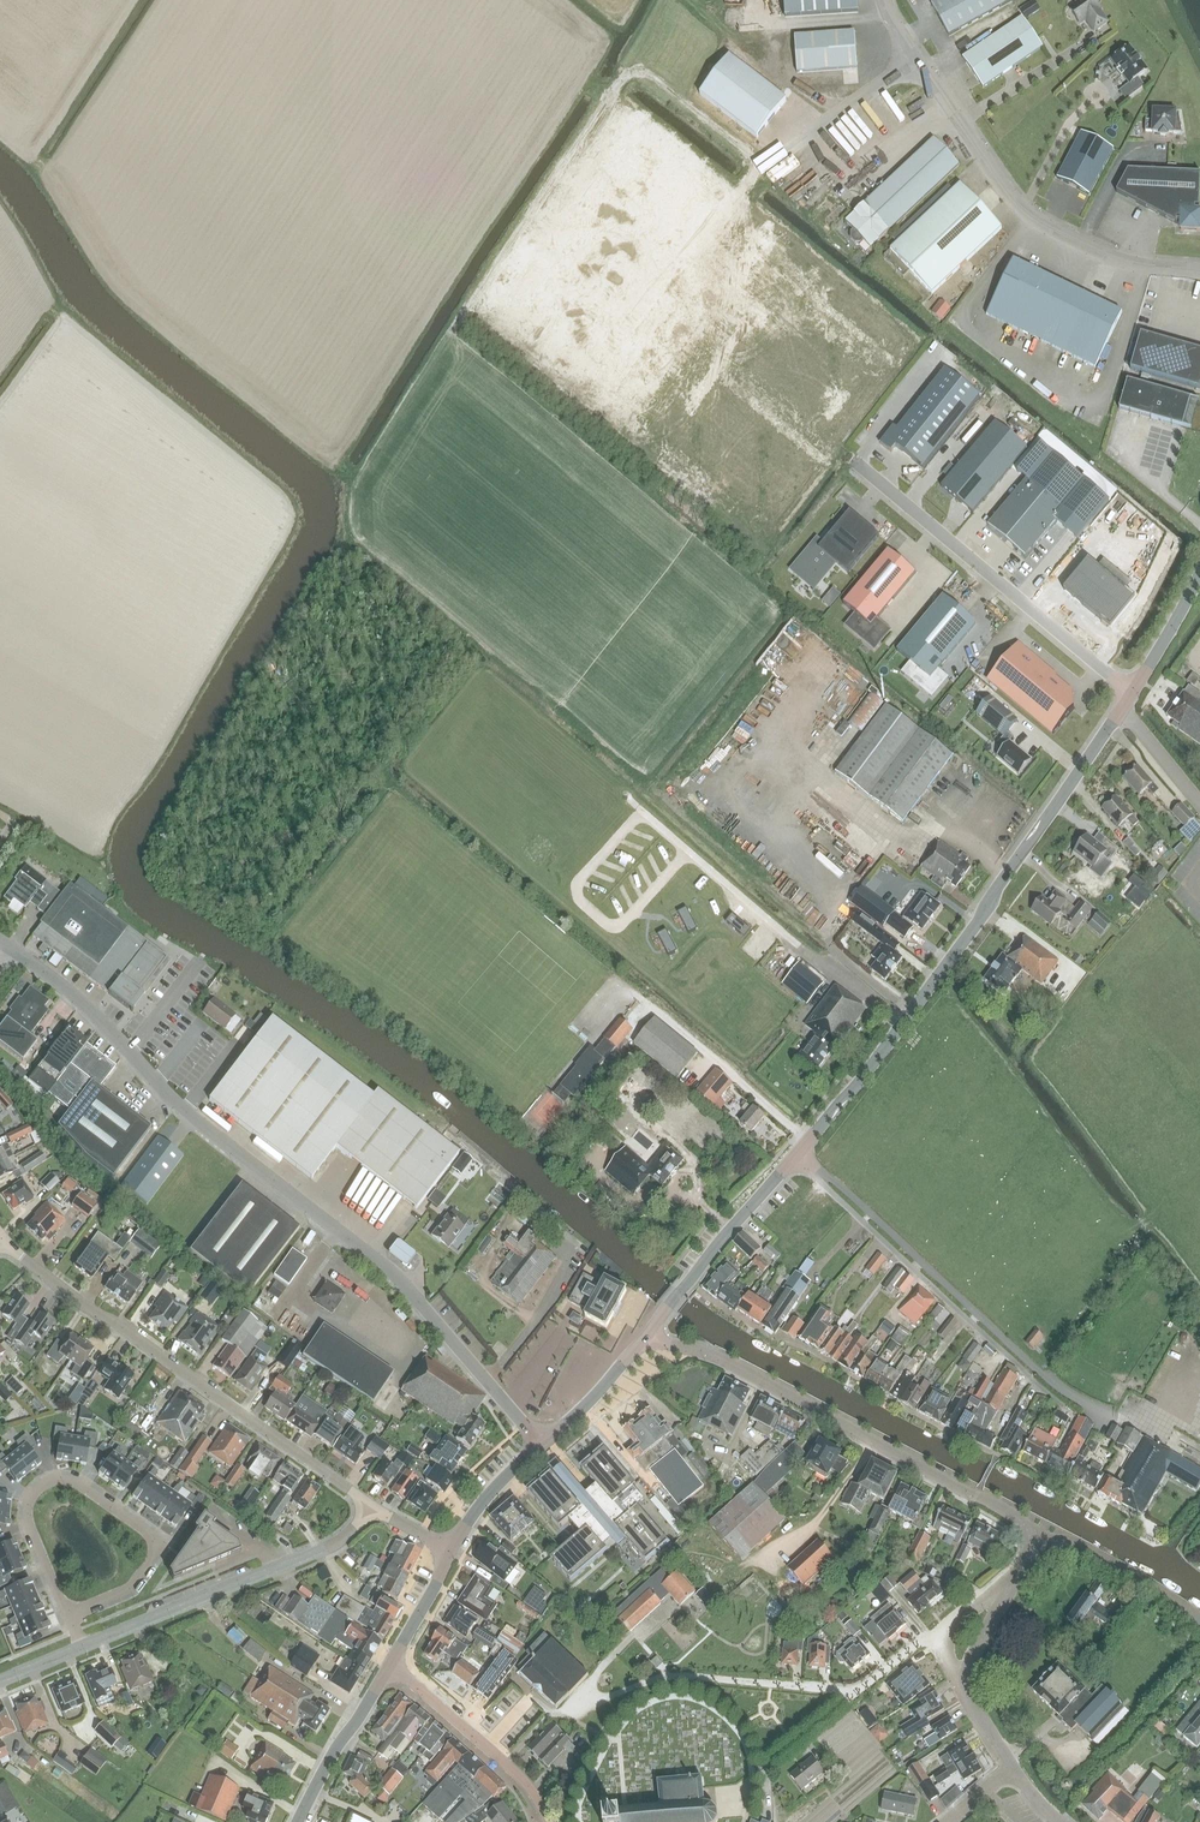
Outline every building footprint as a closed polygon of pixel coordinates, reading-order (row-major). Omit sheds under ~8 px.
[(857,0),(784,0),(785,17),(858,12),(857,0)] [(1011,0),(940,0),(931,5),(948,36),(1011,2),(1011,0)] [(1020,10),(1026,19),(1040,9),(1034,0),(1020,10)] [(1075,2),(1077,4),(1070,9),(1080,24),(1086,20),(1094,31),(1107,22),(1099,11),(1100,10),(1094,0),(1076,0),(1075,2)] [(1022,17),(962,58),(983,88),(1043,47),(1022,17)] [(797,73),(857,68),(855,32),(794,36),(797,73)] [(1147,71),(1129,47),(1112,59),(1130,83),(1120,91),(1126,99),(1144,86),(1137,78),(1147,71)] [(786,100),(729,56),(700,94),(757,138),(786,100)] [(867,114),(876,125),(882,120),(872,109),(867,114)] [(1176,111),(1151,109),(1150,120),(1145,120),(1145,119),(1144,119),(1143,132),(1144,132),(1145,131),(1150,131),(1150,134),(1157,134),(1157,137),(1167,138),(1168,135),(1174,135),(1175,133),(1180,133),(1180,134),(1181,133),(1177,112),(1176,112),(1176,111)] [(846,129),(871,147),(881,133),(857,115),(846,129)] [(1057,178),(1089,195),(1113,149),(1081,132),(1057,178)] [(863,205),(888,232),(959,166),(934,139),(863,205)] [(1128,171),(1116,192),(1177,225),(1181,225),(1181,230),(1199,231),(1199,225),(1199,212),(1199,178),(1199,172),(1199,174),(1128,171)] [(1002,228),(960,184),(890,250),(931,294),(1002,228)] [(871,248),(888,232),(863,205),(846,222),(853,230),(851,232),(851,238),(855,242),(861,242),(863,240),(871,248)] [(767,215),(701,295),(741,328),(807,249),(767,215)] [(1030,308),(1046,276),(1013,260),(997,292),(1008,298),(1019,303),(1030,308)] [(1040,314),(1051,319),(1057,322),(1073,289),(1046,276),(1030,308),(1040,314)] [(956,305),(965,292),(958,288),(950,301),(956,305)] [(1057,322),(1062,324),(1073,329),(1084,335),(1100,302),(1073,289),(1057,322)] [(562,374),(593,338),(538,291),(507,328),(562,374)] [(997,320),(1008,298),(997,292),(986,314),(997,320)] [(1008,325),(1019,303),(1008,298),(997,320),(1008,325)] [(940,300),(931,312),(942,320),(951,308),(940,300)] [(1106,345),(1122,313),(1100,302),(1084,335),(1094,340),(1106,345)] [(1019,330),(1030,308),(1019,303),(1008,325),(1019,330)] [(1030,335),(1040,314),(1030,308),(1019,330),(1030,335)] [(1041,341),(1051,319),(1040,314),(1030,335),(1041,341)] [(1062,324),(1057,322),(1051,319),(1041,341),(1051,346),(1062,324)] [(1062,351),(1073,329),(1062,324),(1051,346),(1062,351)] [(1073,356),(1084,335),(1073,329),(1062,351),(1073,356)] [(1130,369),(1199,389),(1199,351),(1140,333),(1130,369)] [(1084,362),(1094,340),(1084,335),(1073,356),(1084,362)] [(1095,367),(1106,345),(1094,340),(1084,362),(1095,367)] [(893,430),(879,447),(891,456),(892,454),(918,476),(977,403),(944,375),(897,433),(893,430)] [(1182,427),(1190,398),(1127,380),(1119,409),(1182,427)] [(1027,448),(995,422),(941,486),(972,513),(1027,448)] [(1026,479),(988,525),(1025,557),(1056,520),(1078,538),(1109,500),(1041,443),(1017,472),(1026,479)] [(879,536),(849,511),(819,548),(813,543),(791,569),(814,589),(835,562),(848,573),(879,536)] [(842,603),(855,614),(846,625),(874,648),(889,630),(879,621),(877,623),(875,621),(916,572),(888,549),(842,603)] [(1107,623),(1134,590),(1127,584),(1129,582),(1090,549),(1059,586),(1098,619),(1100,617),(1107,623)] [(836,600),(840,594),(833,588),(828,594),(836,600)] [(938,670),(977,623),(943,595),(896,650),(920,669),(912,679),(932,696),(947,678),(938,670)] [(1053,733),(1053,734),(1074,709),(1073,709),(1072,710),(1063,702),(1071,693),(1016,646),(988,679),(1053,733)] [(1199,699),(1199,698),(1199,694),(1189,686),(1184,693),(1167,716),(1174,721),(1171,725),(1177,730),(1178,729),(1199,744),(1199,700),(1199,699)] [(872,687),(868,692),(875,697),(879,692),(872,687)] [(875,697),(868,692),(846,721),(862,732),(883,703),(875,697)] [(1019,775),(1031,760),(1009,742),(1013,737),(1007,732),(1018,720),(990,697),(976,714),(1003,736),(998,742),(1004,747),(997,756),(1019,775)] [(902,822),(953,755),(886,705),(836,772),(902,822)] [(849,725),(844,721),(835,732),(840,737),(849,725)] [(1153,795),(1159,790),(1137,766),(1124,777),(1139,795),(1147,788),(1153,795)] [(1133,827),(1139,822),(1116,797),(1102,808),(1119,827),(1127,820),(1133,827)] [(1195,818),(1182,804),(1172,813),(1184,826),(1178,832),(1189,844),(1199,831),(1199,827),(1193,819),(1195,818)] [(1109,862),(1119,849),(1104,838),(1098,846),(1086,836),(1074,851),(1095,867),(1103,857),(1109,862)] [(1136,857),(1141,853),(1128,838),(1123,843),(1136,857)] [(956,888),(971,867),(965,863),(968,858),(962,854),(961,856),(939,841),(921,867),(935,877),(931,882),(942,889),(947,882),(956,888)] [(13,879),(16,881),(3,898),(10,903),(14,899),(25,908),(29,902),(46,915),(62,894),(25,865),(20,871),(19,871),(13,879)] [(1159,885),(1169,874),(1159,866),(1149,877),(1159,885)] [(1138,883),(1130,877),(1124,884),(1132,890),(1138,883)] [(80,879),(74,887),(85,896),(92,887),(80,879)] [(56,968),(62,959),(127,1008),(166,957),(85,896),(74,887),(70,884),(62,894),(46,915),(40,923),(41,924),(32,936),(43,944),(38,950),(43,953),(47,948),(55,953),(48,962),(56,968)] [(913,928),(871,896),(860,887),(848,902),(883,928),(886,924),(905,939),(913,928)] [(1076,929),(1090,911),(1080,903),(1075,909),(1066,901),(1067,900),(1055,891),(1048,901),(1042,897),(1031,911),(1050,925),(1060,912),(1068,918),(1066,921),(1076,929)] [(934,917),(941,907),(928,897),(922,893),(904,917),(923,931),(930,922),(934,917)] [(685,911),(678,914),(681,923),(688,920),(685,911)] [(1105,930),(1111,923),(1099,912),(1092,920),(1105,930)] [(675,945),(667,923),(658,926),(666,949),(675,945)] [(902,958),(894,952),(900,945),(875,926),(869,934),(882,944),(879,949),(878,948),(871,956),(878,961),(871,970),(885,980),(892,972),(893,973),(896,968),(895,967),(902,958)] [(1041,984),(1059,961),(1025,936),(1020,943),(1018,941),(1006,957),(1003,955),(984,980),(1004,994),(1022,970),(1041,984)] [(641,946),(649,969),(658,966),(650,943),(641,946)] [(1076,954),(1072,960),(1079,965),(1083,959),(1076,954)] [(799,963),(782,984),(800,999),(807,1005),(824,984),(799,964),(799,963)] [(26,972),(22,979),(32,984),(36,977),(26,972)] [(835,1048),(866,1008),(835,985),(805,1025),(814,1032),(812,1034),(814,1035),(798,1056),(817,1071),(834,1047),(835,1048)] [(21,999),(18,997),(9,1010),(11,1011),(0,1026),(0,1043),(22,1060),(37,1041),(29,1035),(47,1012),(42,1009),(48,1001),(30,987),(21,999)] [(214,999),(203,1013),(224,1030),(235,1016),(214,999)] [(377,1091),(373,1097),(272,1018),(209,1100),(311,1179),(336,1147),(416,1209),(459,1154),(377,1091)] [(677,1079),(698,1054),(655,1018),(634,1044),(677,1079)] [(250,1019),(245,1026),(254,1033),(259,1027),(250,1019)] [(621,1042),(632,1029),(621,1020),(605,1039),(616,1048),(620,1050),(624,1045),(621,1042)] [(47,1096),(48,1095),(86,1044),(87,1043),(68,1028),(57,1043),(56,1043),(49,1052),(49,1053),(24,1086),(43,1101),(47,1096)] [(116,1066),(86,1044),(48,1095),(55,1100),(48,1110),(62,1121),(58,1127),(87,1159),(113,1178),(151,1128),(99,1088),(116,1066)] [(574,1097),(605,1061),(591,1049),(560,1086),(571,1095),(574,1097)] [(21,1082),(24,1078),(26,1075),(17,1068),(15,1071),(13,1074),(12,1075),(15,1077),(21,1082)] [(713,1105),(732,1084),(716,1070),(697,1091),(713,1105)] [(560,1086),(553,1095),(564,1104),(571,1095),(560,1086)] [(0,1091),(0,1106),(4,1111),(12,1104),(0,1091)] [(751,1132),(764,1117),(753,1108),(753,1109),(746,1104),(742,1110),(748,1115),(741,1123),(751,1132)] [(31,1133),(27,1125),(5,1135),(9,1144),(31,1133)] [(146,1205),(183,1156),(158,1137),(121,1186),(146,1205)] [(13,1156),(7,1144),(0,1147),(0,1163),(13,1156)] [(663,1187),(684,1161),(671,1150),(670,1152),(665,1147),(648,1167),(625,1147),(605,1171),(634,1196),(650,1176),(663,1187)] [(26,1173),(46,1160),(41,1153),(21,1166),(26,1173)] [(20,1169),(13,1156),(0,1163),(0,1179),(13,1172),(20,1169)] [(464,1169),(457,1164),(453,1169),(461,1175),(464,1169)] [(57,1181),(61,1176),(59,1174),(52,1173),(51,1175),(49,1173),(38,1184),(47,1193),(58,1182),(57,1181)] [(65,1184),(74,1188),(77,1183),(68,1179),(65,1184)] [(25,1205),(34,1198),(22,1180),(12,1186),(13,1188),(2,1195),(12,1211),(24,1203),(25,1205)] [(247,1295),(299,1228),(241,1183),(189,1251),(247,1295)] [(436,1189),(428,1199),(438,1208),(446,1197),(436,1189)] [(88,1218),(97,1205),(81,1193),(71,1206),(88,1218)] [(54,1231),(65,1220),(46,1202),(34,1215),(35,1217),(26,1227),(41,1241),(45,1237),(49,1241),(57,1233),(54,1231)] [(453,1209),(432,1236),(439,1242),(441,1240),(449,1246),(461,1230),(468,1221),(453,1209)] [(519,1305),(556,1257),(537,1243),(539,1240),(536,1238),(536,1237),(527,1230),(519,1242),(510,1235),(503,1244),(512,1251),(506,1258),(510,1261),(492,1284),(519,1305)] [(733,1243),(751,1260),(761,1249),(743,1232),(733,1243)] [(123,1233),(115,1245),(98,1233),(84,1252),(74,1266),(91,1279),(102,1264),(101,1264),(107,1256),(114,1262),(122,1250),(130,1238),(123,1233)] [(150,1259),(159,1246),(142,1233),(133,1246),(150,1259)] [(492,1241),(487,1237),(477,1250),(483,1254),(492,1241)] [(400,1240),(390,1253),(407,1267),(418,1255),(400,1240)] [(775,1262),(780,1255),(769,1246),(764,1252),(775,1262)] [(282,1299),(307,1257),(293,1248),(268,1290),(282,1299)] [(885,1259),(877,1253),(864,1269),(873,1275),(885,1259)] [(758,1267),(763,1261),(757,1257),(753,1262),(758,1267)] [(809,1275),(815,1262),(807,1258),(800,1271),(809,1275)] [(716,1298),(731,1284),(740,1274),(727,1261),(702,1287),(716,1299),(716,1298)] [(764,1272),(768,1266),(763,1261),(758,1267),(764,1272)] [(894,1289),(905,1274),(904,1274),(905,1274),(897,1267),(881,1287),(890,1294),(894,1288),(894,1289)] [(135,1293),(143,1282),(127,1271),(123,1276),(116,1272),(113,1277),(104,1288),(127,1304),(135,1293)] [(169,1276),(161,1271),(153,1282),(160,1287),(169,1276)] [(775,1334),(804,1291),(811,1282),(796,1272),(784,1289),(785,1290),(773,1309),(761,1325),(775,1334)] [(626,1291),(605,1279),(598,1292),(595,1291),(599,1283),(584,1274),(569,1301),(585,1309),(589,1301),(592,1303),(585,1316),(606,1328),(626,1291)] [(905,1274),(894,1289),(903,1295),(914,1281),(905,1274)] [(204,1288),(210,1280),(203,1275),(197,1283),(204,1288)] [(790,1279),(784,1275),(781,1279),(787,1283),(790,1279)] [(222,1290),(209,1281),(198,1297),(210,1306),(222,1290)] [(726,1304),(744,1283),(740,1281),(735,1287),(731,1284),(716,1298),(726,1304)] [(327,1282),(315,1303),(335,1314),(347,1294),(327,1282)] [(737,1309),(748,1296),(743,1292),(748,1286),(744,1283),(726,1304),(735,1312),(737,1309)] [(749,1317),(768,1290),(763,1287),(756,1298),(749,1294),(748,1296),(737,1309),(749,1317)] [(924,1314),(935,1301),(919,1287),(899,1311),(915,1325),(917,1327),(927,1316),(924,1314)] [(1145,1300),(1155,1307),(1163,1297),(1153,1289),(1145,1300)] [(766,1304),(773,1294),(773,1293),(768,1290),(749,1317),(761,1325),(773,1309),(766,1304)] [(177,1323),(187,1308),(165,1292),(154,1307),(157,1309),(149,1320),(166,1332),(174,1321),(177,1323)] [(21,1316),(28,1305),(15,1296),(2,1314),(16,1323),(6,1338),(12,1342),(27,1320),(21,1316)] [(830,1334),(833,1329),(827,1325),(832,1319),(829,1317),(831,1314),(820,1306),(799,1338),(809,1346),(810,1344),(819,1350),(830,1334)] [(934,1321),(929,1327),(935,1332),(949,1314),(938,1306),(929,1317),(934,1321)] [(246,1358),(267,1328),(243,1310),(221,1340),(228,1345),(213,1366),(229,1378),(245,1356),(246,1358)] [(235,1315),(227,1310),(217,1324),(224,1329),(235,1315)] [(26,1347),(34,1335),(41,1340),(53,1322),(40,1313),(32,1325),(26,1322),(14,1340),(26,1347)] [(212,1340),(220,1328),(205,1317),(205,1318),(197,1313),(189,1324),(191,1325),(185,1332),(184,1331),(177,1340),(200,1357),(206,1347),(205,1346),(210,1339),(212,1340)] [(578,1325),(582,1320),(574,1315),(570,1320),(578,1325)] [(794,1339),(804,1324),(794,1317),(784,1332),(794,1339)] [(957,1322),(950,1317),(937,1334),(944,1339),(957,1322)] [(894,1328),(884,1321),(878,1329),(888,1336),(894,1328)] [(838,1363),(854,1341),(847,1336),(856,1324),(853,1322),(844,1334),(828,1356),(838,1363)] [(373,1403),(393,1372),(323,1325),(302,1355),(373,1403)] [(911,1334),(899,1326),(890,1339),(902,1347),(911,1334)] [(844,1334),(835,1327),(830,1334),(819,1350),(828,1356),(844,1334)] [(1035,1330),(1025,1343),(1033,1350),(1043,1337),(1035,1330)] [(70,1360),(82,1342),(71,1334),(64,1345),(57,1340),(46,1356),(57,1364),(64,1356),(70,1360)] [(849,1370),(867,1342),(857,1335),(854,1341),(838,1363),(849,1370)] [(872,1364),(872,1363),(876,1356),(869,1351),(877,1339),(871,1336),(867,1342),(849,1370),(863,1378),(872,1364)] [(292,1339),(276,1362),(286,1369),(302,1346),(292,1339)] [(0,1345),(0,1356),(3,1353),(12,1362),(18,1356),(4,1341),(0,1345)] [(896,1345),(890,1341),(885,1349),(891,1353),(896,1345)] [(86,1360),(93,1349),(82,1342),(70,1360),(75,1364),(71,1373),(82,1381),(93,1365),(86,1360)] [(982,1348),(973,1342),(961,1358),(970,1364),(982,1348)] [(996,1352),(987,1343),(981,1349),(991,1358),(996,1352)] [(441,1346),(436,1350),(441,1356),(446,1352),(441,1346)] [(257,1348),(234,1380),(237,1382),(236,1383),(245,1390),(246,1389),(249,1391),(266,1368),(265,1368),(260,1364),(262,1362),(267,1355),(257,1348)] [(472,1415),(486,1396),(426,1355),(401,1390),(453,1425),(455,1423),(463,1429),(456,1439),(469,1448),(485,1424),(472,1415)] [(889,1394),(911,1360),(906,1357),(895,1372),(888,1368),(877,1387),(889,1394)] [(119,1367),(109,1359),(99,1374),(109,1381),(104,1389),(118,1399),(134,1376),(119,1366),(119,1367)] [(877,1387),(888,1368),(889,1367),(878,1360),(865,1379),(877,1387)] [(915,1377),(909,1373),(916,1363),(911,1360),(889,1394),(901,1401),(909,1387),(915,1377)] [(1018,1377),(1013,1374),(1016,1369),(1008,1364),(984,1403),(998,1412),(1018,1377)] [(294,1408),(295,1406),(287,1401),(290,1397),(287,1395),(293,1386),(279,1377),(272,1387),(276,1390),(275,1392),(264,1408),(285,1421),(294,1408)] [(980,1400),(990,1383),(983,1378),(972,1396),(961,1390),(941,1423),(954,1430),(964,1412),(972,1396),(980,1400)] [(743,1404),(750,1391),(725,1379),(719,1392),(714,1389),(698,1420),(731,1437),(747,1406),(743,1404)] [(911,1384),(909,1387),(901,1401),(914,1410),(930,1384),(925,1380),(919,1389),(911,1384)] [(13,1396),(0,1382),(0,1398),(5,1403),(13,1396)] [(18,1383),(11,1390),(16,1396),(23,1389),(23,1388),(18,1383)] [(324,1392),(334,1399),(340,1389),(330,1383),(324,1392)] [(79,1386),(75,1392),(80,1396),(82,1397),(83,1396),(81,1394),(83,1391),(84,1389),(79,1386)] [(918,1412),(939,1423),(947,1409),(946,1408),(951,1399),(932,1388),(923,1402),(921,1401),(916,1410),(919,1411),(918,1412)] [(89,1400),(92,1395),(84,1389),(83,1391),(81,1394),(83,1396),(89,1400)] [(201,1423),(205,1417),(201,1414),(205,1408),(186,1396),(178,1391),(156,1423),(185,1442),(199,1422),(201,1423)] [(773,1430),(784,1409),(761,1397),(750,1419),(758,1423),(754,1430),(768,1437),(772,1430),(773,1430)] [(978,1410),(982,1403),(973,1397),(969,1404),(974,1407),(970,1415),(964,1412),(954,1430),(965,1435),(971,1424),(972,1424),(974,1425),(979,1416),(975,1414),(978,1409),(978,1410)] [(324,1410),(327,1405),(320,1401),(317,1406),(324,1410)] [(335,1401),(331,1408),(337,1412),(341,1405),(335,1401)] [(998,1412),(984,1403),(982,1403),(978,1410),(975,1414),(979,1416),(974,1425),(972,1424),(971,1424),(965,1435),(990,1449),(996,1437),(986,1432),(998,1412)] [(311,1420),(294,1408),(285,1421),(310,1438),(313,1434),(319,1425),(323,1418),(329,1411),(327,1410),(322,1417),(316,1413),(311,1420)] [(666,1505),(674,1515),(675,1515),(686,1525),(692,1520),(679,1507),(704,1487),(683,1460),(690,1455),(680,1442),(679,1443),(672,1434),(673,1433),(665,1424),(662,1426),(650,1410),(624,1430),(636,1446),(628,1452),(634,1460),(635,1459),(646,1473),(650,1471),(660,1484),(653,1492),(665,1505),(666,1505)] [(797,1432),(798,1433),(805,1420),(785,1410),(774,1430),(793,1440),(797,1432)] [(1026,1436),(1019,1432),(1028,1415),(1017,1410),(1002,1438),(1006,1440),(1001,1449),(1015,1456),(1026,1436)] [(1062,1422),(1065,1415),(1057,1410),(1053,1417),(1062,1422)] [(348,1424),(337,1416),(329,1411),(323,1418),(319,1425),(313,1434),(332,1448),(348,1424)] [(1067,1474),(1094,1424),(1079,1417),(1070,1433),(1060,1452),(1053,1449),(1053,1448),(1045,1463),(1067,1474)] [(243,1449),(249,1440),(247,1438),(248,1438),(230,1426),(228,1425),(208,1453),(230,1468),(240,1454),(239,1453),(242,1448),(243,1449)] [(685,1440),(690,1436),(681,1425),(674,1430),(682,1441),(680,1442),(690,1455),(691,1455),(686,1459),(702,1479),(710,1472),(685,1440)] [(1115,1442),(1122,1430),(1113,1425),(1106,1437),(1115,1442)] [(71,1462),(75,1438),(67,1437),(67,1429),(55,1427),(52,1441),(60,1442),(57,1460),(71,1462)] [(363,1439),(356,1434),(347,1427),(332,1448),(355,1465),(364,1453),(357,1448),(363,1439)] [(1053,1449),(1058,1440),(1035,1428),(1023,1451),(1045,1463),(1053,1448),(1053,1449)] [(1199,1485),(1199,1469),(1176,1455),(1127,1428),(1117,1444),(1132,1453),(1121,1471),(1122,1471),(1115,1483),(1106,1477),(1097,1493),(1107,1498),(1121,1505),(1121,1504),(1141,1515),(1166,1472),(1197,1490),(1199,1485)] [(71,1462),(85,1465),(88,1447),(95,1448),(97,1434),(85,1432),(83,1440),(75,1438),(71,1462)] [(29,1473),(40,1464),(29,1450),(34,1446),(25,1435),(16,1442),(20,1449),(14,1454),(29,1473)] [(388,1446),(374,1436),(364,1450),(378,1460),(388,1446)] [(194,1466),(210,1442),(202,1437),(179,1471),(190,1479),(197,1468),(194,1466)] [(451,1474),(466,1451),(445,1437),(430,1460),(451,1474)] [(153,1450),(157,1443),(151,1439),(147,1446),(153,1450)] [(756,1476),(781,1453),(770,1441),(755,1455),(750,1450),(740,1459),(756,1476)] [(838,1456),(840,1452),(831,1447),(820,1441),(808,1463),(811,1465),(809,1469),(826,1478),(831,1469),(841,1474),(850,1463),(838,1456)] [(422,1452),(409,1444),(405,1451),(417,1459),(422,1452)] [(754,1484),(762,1492),(803,1455),(794,1444),(765,1469),(766,1470),(759,1475),(754,1484)] [(137,1445),(133,1451),(137,1454),(142,1448),(137,1445)] [(108,1446),(104,1452),(108,1455),(112,1449),(108,1446)] [(258,1478),(261,1473),(268,1477),(279,1460),(259,1446),(247,1462),(253,1467),(250,1472),(258,1478)] [(111,1482),(125,1462),(118,1457),(122,1450),(118,1447),(99,1473),(111,1482)] [(1096,1490),(1104,1475),(1100,1473),(1103,1468),(1093,1462),(1090,1467),(1083,1463),(1090,1450),(1084,1447),(1069,1475),(1096,1490)] [(577,1502),(551,1472),(528,1492),(559,1528),(569,1520),(580,1533),(551,1558),(571,1581),(607,1550),(604,1547),(620,1532),(646,1562),(668,1542),(638,1507),(644,1501),(633,1487),(636,1485),(605,1449),(582,1469),(596,1485),(577,1502)] [(185,1455),(179,1450),(170,1463),(177,1467),(185,1455)] [(393,1479),(403,1466),(406,1468),(412,1459),(403,1453),(398,1461),(396,1460),(391,1467),(384,1462),(373,1476),(386,1486),(391,1478),(393,1479)] [(14,1454),(7,1459),(1,1454),(0,1455),(0,1472),(1,1473),(6,1468),(18,1482),(29,1473),(14,1454)] [(157,1458),(153,1463),(155,1464),(161,1467),(164,1462),(158,1459),(157,1458)] [(125,1462),(111,1482),(123,1490),(141,1464),(137,1460),(131,1466),(125,1462)] [(887,1494),(897,1474),(872,1461),(859,1487),(852,1483),(841,1504),(860,1514),(863,1506),(870,1494),(884,1501),(887,1494)] [(294,1488),(303,1476),(284,1462),(272,1480),(284,1488),(265,1516),(275,1522),(291,1498),(287,1495),(290,1492),(291,1493),(294,1488)] [(244,1470),(236,1464),(223,1483),(231,1489),(244,1470)] [(444,1493),(453,1479),(441,1470),(441,1471),(435,1467),(425,1480),(432,1485),(432,1484),(444,1493)] [(147,1507),(163,1485),(154,1479),(158,1471),(153,1468),(133,1497),(147,1507)] [(391,1491),(403,1500),(418,1479),(406,1470),(391,1491)] [(305,1509),(319,1488),(308,1480),(293,1501),(305,1509)] [(430,1491),(432,1489),(419,1480),(416,1485),(421,1488),(410,1503),(421,1511),(426,1510),(436,1495),(430,1491)] [(786,1519),(762,1492),(754,1484),(754,1483),(709,1523),(741,1559),(786,1519)] [(161,1517),(177,1495),(182,1488),(177,1485),(172,1491),(163,1485),(147,1507),(161,1517)] [(919,1514),(927,1498),(902,1485),(889,1510),(882,1507),(867,1536),(876,1541),(879,1536),(879,1537),(892,1512),(913,1523),(912,1526),(920,1530),(927,1518),(919,1514)] [(196,1510),(204,1498),(199,1494),(190,1506),(196,1510)] [(653,1494),(648,1498),(664,1518),(662,1520),(677,1535),(684,1529),(653,1494)] [(177,1495),(161,1517),(175,1527),(195,1498),(191,1495),(185,1501),(177,1495)] [(245,1496),(242,1501),(250,1507),(253,1502),(245,1496)] [(9,1512),(10,1497),(0,1497),(0,1511),(9,1512)] [(514,1498),(491,1518),(511,1541),(534,1522),(514,1498)] [(951,1530),(959,1514),(942,1506),(931,1528),(946,1535),(947,1532),(949,1533),(950,1530),(951,1530)] [(9,1512),(0,1511),(0,1526),(8,1526),(9,1512)] [(970,1520),(959,1514),(951,1530),(950,1530),(949,1533),(955,1536),(953,1540),(958,1543),(961,1538),(965,1540),(970,1530),(966,1528),(970,1520)] [(202,1568),(214,1564),(241,1552),(238,1545),(213,1527),(215,1523),(204,1515),(195,1529),(198,1531),(169,1572),(173,1580),(202,1568)] [(286,1523),(281,1530),(288,1534),(292,1528),(286,1523)] [(992,1555),(1002,1536),(977,1524),(968,1542),(992,1555)] [(930,1539),(917,1533),(904,1559),(916,1565),(930,1539)] [(408,1576),(421,1552),(407,1545),(406,1546),(396,1541),(389,1553),(395,1557),(390,1567),(370,1556),(363,1568),(370,1572),(374,1566),(385,1573),(383,1576),(403,1586),(408,1576)] [(510,1554),(509,1555),(510,1556),(515,1549),(505,1541),(500,1548),(501,1549),(502,1548),(510,1554)] [(19,1555),(14,1542),(0,1548),(0,1563),(19,1555)] [(502,1548),(501,1549),(499,1551),(487,1542),(475,1559),(504,1582),(518,1564),(508,1557),(509,1555),(510,1554),(502,1548)] [(788,1569),(803,1586),(824,1566),(827,1569),(834,1564),(831,1561),(833,1559),(818,1542),(788,1569)] [(964,1564),(971,1549),(964,1545),(956,1560),(964,1564)] [(19,1555),(0,1563),(0,1571),(0,1572),(0,1587),(4,1586),(1,1579),(25,1568),(19,1555)] [(680,1605),(695,1592),(677,1572),(670,1579),(661,1570),(612,1615),(620,1623),(621,1622),(630,1632),(661,1603),(660,1602),(669,1593),(680,1605)] [(959,1587),(963,1578),(950,1571),(946,1580),(959,1587)] [(926,1607),(942,1594),(932,1581),(930,1582),(926,1576),(921,1581),(913,1572),(900,1583),(906,1591),(911,1598),(907,1601),(919,1615),(927,1608),(926,1607)] [(403,1586),(383,1576),(377,1587),(383,1590),(382,1592),(396,1600),(403,1586)] [(458,1603),(476,1615),(486,1622),(498,1605),(488,1598),(494,1588),(476,1576),(458,1603)] [(896,1585),(890,1577),(881,1584),(888,1592),(896,1585)] [(36,1596),(30,1580),(0,1593),(0,1599),(7,1597),(11,1607),(36,1596)] [(1087,1593),(1067,1620),(1078,1627),(1080,1625),(1087,1630),(1096,1617),(1105,1624),(1111,1615),(1095,1603),(1106,1589),(1097,1582),(1088,1594),(1087,1593)] [(870,1590),(880,1603),(890,1595),(889,1594),(879,1583),(870,1590)] [(369,1597),(367,1596),(372,1589),(366,1585),(359,1596),(367,1601),(369,1597)] [(535,1587),(523,1602),(541,1614),(547,1606),(542,1602),(547,1596),(535,1587)] [(707,1606),(714,1600),(703,1587),(696,1594),(707,1606)] [(369,1603),(376,1607),(375,1608),(376,1608),(395,1619),(401,1610),(393,1605),(395,1602),(376,1591),(369,1603)] [(289,1600),(282,1595),(273,1607),(280,1612),(289,1600)] [(18,1623),(43,1612),(36,1596),(11,1607),(16,1617),(9,1621),(11,1626),(18,1623)] [(364,1631),(334,1610),(313,1596),(306,1605),(293,1596),(282,1612),(330,1646),(335,1639),(352,1651),(353,1649),(369,1661),(381,1641),(369,1634),(364,1631)] [(395,1619),(376,1608),(373,1613),(364,1608),(364,1609),(344,1597),(336,1608),(356,1622),(362,1625),(371,1631),(369,1634),(381,1641),(395,1619)] [(841,1603),(835,1598),(829,1606),(835,1610),(841,1603)] [(538,1614),(518,1601),(515,1605),(535,1619),(538,1614)] [(1128,1603),(1118,1617),(1126,1623),(1136,1609),(1128,1603)] [(888,1640),(906,1625),(894,1609),(893,1609),(889,1604),(870,1619),(872,1621),(864,1628),(879,1645),(887,1639),(888,1640)] [(455,1606),(444,1623),(456,1631),(464,1636),(467,1636),(478,1619),(468,1613),(468,1614),(455,1606)] [(842,1622),(848,1617),(843,1611),(837,1616),(842,1622)] [(43,1612),(18,1623),(22,1632),(15,1636),(17,1641),(50,1628),(43,1612)] [(854,1637),(860,1632),(851,1620),(845,1626),(854,1637)] [(516,1632),(506,1625),(502,1631),(512,1638),(516,1632)] [(3,1629),(7,1637),(13,1634),(10,1627),(3,1629)] [(502,1631),(496,1639),(479,1628),(473,1637),(477,1639),(485,1645),(491,1648),(494,1645),(495,1645),(496,1646),(496,1645),(514,1658),(523,1645),(512,1638),(502,1631)] [(467,1647),(461,1643),(440,1629),(432,1640),(433,1642),(425,1655),(436,1663),(444,1652),(456,1660),(461,1654),(461,1655),(467,1647)] [(519,1633),(516,1639),(523,1643),(526,1638),(519,1633)] [(570,1695),(588,1675),(552,1641),(545,1634),(526,1653),(529,1655),(519,1666),(524,1671),(520,1675),(556,1708),(569,1694),(570,1695)] [(20,1647),(31,1643),(28,1636),(17,1641),(20,1647)] [(820,1639),(810,1638),(808,1640),(807,1653),(811,1653),(809,1667),(825,1668),(826,1646),(820,1645),(820,1639)] [(858,1643),(855,1639),(851,1639),(844,1644),(843,1644),(846,1647),(845,1648),(838,1654),(838,1658),(841,1662),(845,1662),(852,1670),(870,1655),(860,1642),(858,1643)] [(798,1651),(799,1644),(784,1643),(783,1650),(782,1665),(797,1666),(798,1651)] [(517,1661),(514,1658),(496,1645),(496,1646),(495,1645),(489,1654),(495,1659),(473,1688),(489,1700),(517,1661)] [(349,1694),(369,1661),(353,1649),(352,1651),(347,1659),(345,1658),(330,1682),(349,1694)] [(315,1661),(298,1650),(288,1666),(305,1677),(315,1661)] [(140,1654),(121,1662),(123,1667),(121,1668),(130,1690),(153,1681),(144,1659),(142,1659),(140,1654)] [(656,1668),(662,1663),(657,1657),(654,1660),(651,1662),(656,1668)] [(470,1686),(480,1674),(462,1660),(452,1673),(470,1686)] [(186,1668),(175,1662),(169,1672),(180,1678),(186,1668)] [(1070,1731),(1076,1724),(1093,1740),(1124,1707),(1102,1686),(1089,1699),(1082,1692),(1085,1689),(1058,1663),(1032,1690),(1062,1719),(1060,1721),(1070,1731)] [(904,1706),(930,1685),(913,1664),(887,1685),(893,1693),(888,1697),(895,1705),(899,1701),(904,1706)] [(315,1705),(309,1701),(314,1695),(269,1667),(263,1677),(262,1676),(259,1681),(304,1710),(322,1722),(329,1710),(317,1703),(315,1705)] [(96,1672),(85,1677),(97,1705),(114,1698),(112,1693),(109,1687),(116,1684),(110,1669),(97,1675),(96,1672)] [(259,1681),(258,1682),(251,1677),(242,1692),(249,1697),(272,1711),(266,1720),(282,1730),(288,1721),(294,1725),(298,1719),(303,1722),(302,1723),(303,1724),(303,1725),(315,1733),(322,1722),(304,1710),(259,1681)] [(85,1704),(82,1698),(75,1681),(52,1690),(62,1713),(85,1704)] [(221,1682),(216,1689),(235,1702),(235,1701),(240,1695),(233,1691),(221,1682)] [(200,1686),(196,1692),(202,1697),(206,1690),(200,1686)] [(932,1717),(944,1709),(937,1698),(937,1697),(933,1690),(918,1699),(922,1705),(910,1712),(914,1718),(899,1727),(906,1738),(928,1724),(926,1720),(931,1716),(932,1717)] [(120,1695),(126,1708),(133,1705),(128,1691),(120,1695)] [(412,1709),(411,1707),(413,1705),(400,1694),(387,1712),(397,1719),(398,1719),(401,1721),(406,1713),(408,1715),(412,1709)] [(35,1697),(15,1705),(18,1711),(15,1712),(24,1733),(31,1730),(32,1731),(48,1724),(42,1710),(45,1709),(42,1701),(37,1703),(35,1697)] [(1199,1745),(1199,1701),(1176,1730),(1184,1737),(1183,1737),(1197,1748),(1199,1745)] [(414,1741),(431,1719),(415,1706),(412,1709),(408,1715),(378,1753),(388,1760),(405,1738),(410,1742),(412,1740),(411,1740),(418,1730),(420,1731),(413,1740),(414,1741)] [(1124,1707),(1093,1740),(1098,1745),(1129,1712),(1124,1707)] [(0,1712),(0,1738),(16,1731),(12,1722),(10,1722),(5,1710),(0,1712)] [(385,1741),(401,1721),(398,1719),(397,1719),(387,1712),(372,1731),(385,1741)] [(873,1715),(865,1722),(870,1728),(878,1721),(873,1715)] [(929,1747),(957,1730),(950,1717),(932,1728),(936,1733),(924,1740),(929,1747)] [(442,1748),(451,1736),(431,1719),(414,1741),(421,1747),(417,1752),(430,1762),(442,1748)] [(1158,1720),(1153,1726),(1164,1735),(1169,1729),(1158,1720)] [(120,1738),(102,1721),(93,1731),(110,1748),(120,1738)] [(529,1749),(547,1766),(571,1741),(553,1724),(529,1749)] [(882,1731),(877,1725),(870,1732),(875,1737),(882,1731)] [(156,1757),(166,1743),(157,1737),(148,1752),(156,1757)] [(459,1765),(469,1753),(453,1738),(444,1750),(426,1771),(438,1782),(439,1781),(439,1780),(455,1761),(459,1764),(458,1764),(459,1765)] [(238,1749),(225,1740),(217,1752),(230,1761),(238,1749)] [(282,1785),(295,1764),(283,1757),(285,1755),(265,1742),(260,1751),(254,1760),(255,1761),(250,1769),(269,1780),(270,1778),(282,1785)] [(1179,1742),(1175,1746),(1190,1758),(1193,1753),(1179,1742)] [(954,1764),(972,1753),(972,1752),(971,1752),(965,1743),(939,1759),(944,1767),(945,1769),(954,1764)] [(106,1760),(90,1748),(78,1764),(94,1776),(106,1760)] [(67,1756),(59,1750),(51,1761),(71,1775),(76,1768),(64,1760),(67,1756)] [(584,1755),(578,1750),(572,1758),(578,1763),(584,1755)] [(369,1763),(372,1759),(374,1758),(360,1751),(357,1757),(369,1763)] [(494,1775),(469,1753),(459,1765),(423,1805),(434,1815),(430,1820),(433,1821),(437,1821),(440,1820),(442,1821),(461,1821),(464,1820),(481,1808),(483,1806),(493,1796),(494,1797),(506,1787),(496,1777),(484,1788),(482,1786),(494,1775)] [(964,1780),(982,1770),(976,1760),(977,1760),(972,1753),(954,1764),(945,1769),(944,1767),(931,1775),(932,1776),(929,1778),(934,1785),(936,1784),(937,1785),(950,1777),(958,1771),(964,1780)] [(373,1788),(367,1782),(370,1778),(365,1771),(368,1765),(364,1763),(364,1762),(351,1756),(343,1773),(353,1778),(350,1784),(351,1784),(365,1797),(373,1788)] [(26,1764),(33,1770),(39,1762),(32,1757),(26,1764)] [(790,1775),(802,1790),(822,1773),(828,1780),(836,1774),(824,1759),(817,1764),(812,1758),(790,1775)] [(928,1779),(917,1762),(906,1769),(917,1786),(928,1779)] [(389,1795),(403,1778),(392,1769),(378,1786),(389,1795)] [(378,1783),(383,1778),(377,1773),(373,1779),(378,1783)] [(1138,1793),(1133,1799),(1126,1792),(1127,1790),(1108,1774),(1093,1791),(1094,1793),(1083,1805),(1100,1820),(1108,1810),(1123,1821),(1132,1821),(1149,1800),(1160,1787),(1147,1777),(1136,1791),(1138,1793)] [(225,1821),(239,1789),(210,1776),(196,1808),(225,1821)] [(704,1804),(701,1777),(658,1781),(661,1807),(611,1811),(612,1816),(605,1817),(605,1821),(715,1821),(717,1819),(717,1811),(712,1806),(704,1804)] [(1064,1780),(1061,1783),(1061,1788),(1065,1791),(1069,1791),(1073,1788),(1073,1783),(1069,1779),(1064,1780)] [(939,1794),(929,1780),(918,1787),(927,1802),(939,1794)] [(4,1816),(6,1814),(3,1809),(13,1803),(1,1785),(0,1786),(0,1821),(8,1821),(4,1816)] [(1164,1794),(1158,1789),(1152,1797),(1158,1802),(1164,1794)] [(248,1793),(242,1808),(248,1811),(245,1818),(247,1819),(246,1821),(266,1821),(268,1818),(267,1818),(273,1804),(260,1798),(248,1793)] [(897,1813),(901,1796),(885,1793),(881,1810),(897,1813)] [(897,1813),(914,1816),(917,1800),(901,1796),(897,1813)] [(940,1799),(945,1808),(950,1803),(944,1796),(940,1799)] [(498,1807),(492,1801),(485,1807),(486,1807),(484,1808),(483,1806),(481,1808),(464,1820),(465,1821),(482,1821),(488,1817),(493,1821),(518,1821),(502,1803),(498,1807)] [(1149,1811),(1144,1821),(1157,1821),(1160,1817),(1149,1811)]
